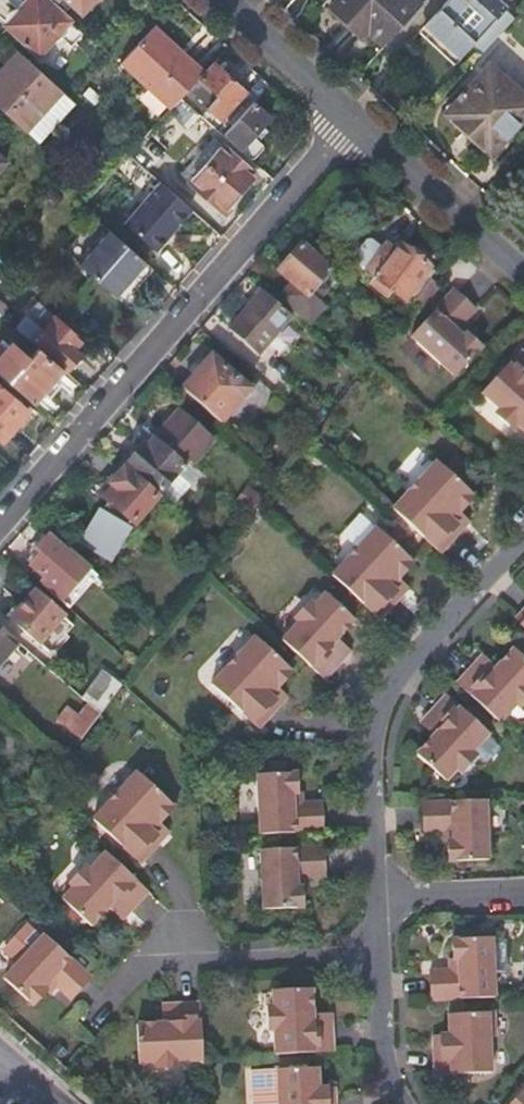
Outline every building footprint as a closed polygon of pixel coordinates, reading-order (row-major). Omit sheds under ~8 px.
[(8,24),(40,54),(71,21),(47,0),(31,0),(8,24)] [(85,14),(97,0),(70,0),(85,14)] [(385,45),(423,4),(419,0),(341,0),(334,7),(365,37),(370,32),(385,45)] [(521,14),(505,0),(446,0),(420,28),(456,62),(467,50),(478,61),(521,14)] [(167,115),(182,98),(201,77),(203,76),(187,60),(153,30),(118,68),(167,115)] [(14,46),(2,59),(6,64),(0,70),(0,107),(27,131),(64,91),(14,46)] [(203,76),(208,70),(192,55),(187,60),(203,76)] [(248,94),(216,61),(208,70),(203,76),(201,77),(220,95),(210,106),(224,120),(248,94)] [(447,112),(491,152),(523,117),(523,94),(490,63),(447,112)] [(76,103),(64,91),(27,131),(40,143),(76,103)] [(201,115),(182,98),(167,115),(187,132),(201,115)] [(225,137),(242,151),(272,117),(256,102),(225,137)] [(172,144),(178,137),(169,129),(162,135),(172,144)] [(209,165),(241,193),(256,176),(225,148),(209,165)] [(8,161),(0,153),(0,171),(8,161)] [(223,213),(241,193),(209,165),(193,183),(223,213)] [(194,210),(163,182),(127,224),(157,252),(194,210)] [(79,262),(109,229),(95,216),(64,249),(79,262)] [(115,295),(145,262),(109,229),(79,262),(115,295)] [(376,238),(357,261),(377,279),(374,284),(388,298),(393,292),(406,302),(431,269),(404,247),(400,252),(389,243),(386,247),(376,238)] [(280,296),(311,324),(326,308),(320,300),(329,289),(321,283),(331,272),(303,247),(280,273),(291,284),(280,296)] [(124,303),(154,270),(145,262),(115,295),(124,303)] [(335,268),(331,272),(340,281),(345,277),(335,268)] [(409,337),(453,376),(481,346),(465,332),(464,334),(457,327),(474,309),(452,290),(409,337)] [(260,356),(293,318),(275,302),(264,292),(230,329),(260,356)] [(293,318),(307,329),(311,324),(280,296),(275,302),(293,318)] [(40,302),(18,327),(35,342),(37,340),(69,368),(83,354),(76,348),(83,340),(74,332),(57,317),(40,302)] [(389,316),(399,325),(409,312),(398,305),(389,316)] [(10,347),(0,338),(0,358),(10,347)] [(36,402),(65,368),(42,347),(32,356),(16,341),(10,347),(0,358),(0,370),(36,402)] [(482,393),(498,407),(499,416),(510,426),(518,425),(523,431),(523,354),(521,351),(482,393)] [(183,390),(221,424),(250,391),(212,356),(183,390)] [(3,439),(28,411),(0,386),(0,436),(3,439)] [(161,493),(164,496),(187,470),(184,466),(186,464),(187,463),(190,466),(212,441),(178,411),(153,439),(130,466),(161,493)] [(435,460),(392,507),(440,550),(462,527),(458,523),(464,516),(458,511),(473,494),(435,460)] [(187,470),(164,496),(173,504),(199,474),(186,464),(184,466),(187,470)] [(100,509),(80,542),(113,562),(133,529),(130,527),(132,524),(135,526),(158,499),(125,470),(102,497),(107,502),(102,511),(100,509)] [(261,498),(247,486),(233,503),(247,515),(261,498)] [(374,524),(331,572),(380,616),(399,594),(395,589),(402,582),(397,577),(413,559),(374,524)] [(43,584),(62,601),(90,568),(71,551),(68,554),(50,537),(48,538),(43,534),(33,546),(40,555),(31,566),(46,580),(43,584)] [(297,619),(280,637),(324,676),(342,656),(333,648),(338,639),(335,635),(352,615),(324,590),(312,602),(305,601),(297,611),(297,619)] [(35,593),(11,620),(40,644),(63,618),(41,597),(35,593)] [(515,617),(523,625),(523,608),(515,617)] [(0,626),(0,667),(21,644),(0,626)] [(255,633),(211,682),(258,724),(280,701),(277,698),(277,697),(283,690),(278,685),(293,668),(255,633)] [(457,681),(497,718),(510,704),(520,704),(523,700),(523,657),(512,646),(495,664),(491,662),(483,669),(475,662),(457,681)] [(89,705),(100,714),(123,685),(103,670),(79,696),(89,705)] [(447,694),(427,715),(436,723),(429,731),(434,734),(416,753),(444,780),(455,767),(464,767),(472,758),(473,747),(488,732),(447,694)] [(69,729),(80,740),(100,714),(89,705),(80,716),(69,729)] [(59,720),(69,729),(80,716),(71,707),(59,720)] [(502,745),(488,732),(473,747),(472,758),(482,767),(502,745)] [(137,767),(93,817),(141,860),(163,835),(160,833),(166,825),(161,819),(175,802),(137,767)] [(256,773),(258,830),(321,828),(319,801),(291,801),(291,793),(295,792),(295,772),(256,773)] [(484,798),(421,801),(422,831),(451,830),(451,839),(447,839),(448,860),(487,858),(484,798)] [(321,845),(257,848),(260,907),(300,906),(299,885),(294,885),(293,875),(322,874),(321,845)] [(148,888),(106,850),(90,868),(81,869),(73,879),(72,887),(63,899),(92,925),(110,906),(114,910),(119,902),(128,910),(148,888)] [(44,931),(4,975),(33,1003),(46,988),(43,985),(49,979),(70,999),(91,975),(44,931)] [(430,968),(429,998),(495,995),(493,935),(453,937),(455,957),(459,958),(459,968),(430,968)] [(274,1050),(331,1047),(329,1021),(317,1021),(317,1010),(311,1010),(311,986),(272,987),(273,1004),(267,1011),(268,1023),(274,1027),(274,1050)] [(179,1057),(201,1057),(201,1053),(200,999),(170,1000),(170,1013),(159,1014),(158,1019),(134,1020),(135,1059),(154,1058),(159,1065),(173,1064),(179,1057)] [(441,1044),(434,1044),(435,1073),(491,1072),(490,1034),(496,1034),(495,1010),(450,1012),(450,1032),(441,1033),(441,1044)] [(305,1064),(308,1064),(308,1054),(278,1055),(277,1065),(305,1064)] [(308,1064),(305,1064),(277,1065),(268,1066),(270,1092),(277,1092),(278,1103),(334,1103),(333,1093),(325,1093),(325,1084),(316,1085),(316,1063),(308,1064)] [(268,1066),(246,1066),(247,1103),(278,1103),(277,1092),(270,1092),(268,1066)] [(333,1084),(325,1084),(325,1093),(333,1093),(333,1084)] [(512,1103),(523,1103),(523,1091),(512,1103)]
